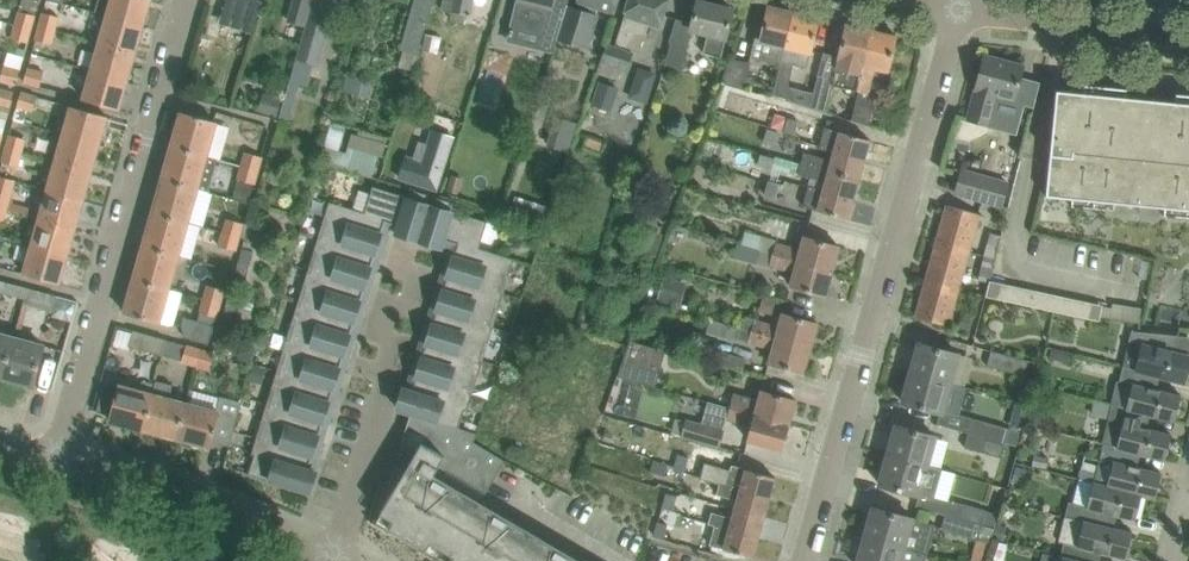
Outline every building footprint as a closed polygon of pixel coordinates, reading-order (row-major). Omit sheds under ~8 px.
[(108,15),(143,25),(151,0),(113,0),(108,15)] [(227,8),(258,18),(263,2),(256,0),(230,0),(227,8)] [(330,0),(314,0),(307,26),(288,94),(296,96),(300,83),(308,85),(314,63),(318,65),(336,2),(330,0)] [(289,21),(307,26),(314,0),(295,0),(289,21)] [(443,7),(453,10),(451,20),(463,22),(465,9),(473,10),(475,0),(445,0),(443,7)] [(567,0),(534,0),(553,6),(545,29),(557,32),(567,0)] [(556,38),(589,49),(600,14),(598,13),(600,7),(613,11),(616,2),(617,0),(577,0),(578,0),(576,7),(566,4),(556,38)] [(647,28),(649,23),(660,26),(668,0),(629,0),(627,5),(624,15),(625,15),(616,43),(640,50),(647,28)] [(691,28),(708,32),(703,52),(721,56),(726,37),(733,9),(698,0),(691,28)] [(751,57),(781,64),(782,61),(794,11),(769,5),(762,36),(756,34),(751,57)] [(418,53),(430,12),(412,8),(401,48),(418,53)] [(36,14),(19,10),(15,24),(32,29),(36,14)] [(43,11),(39,25),(57,30),(61,17),(43,11)] [(794,11),(782,61),(794,63),(807,66),(819,17),(794,11)] [(108,15),(100,43),(135,53),(143,25),(108,15)] [(833,84),(858,90),(872,29),(847,23),(841,46),(842,47),(839,59),(840,60),(835,80),(833,84)] [(29,42),(32,29),(15,24),(11,37),(29,42)] [(53,43),(57,30),(39,25),(35,38),(53,43)] [(872,29),(858,90),(852,119),(872,125),(876,107),(870,92),(869,92),(875,68),(889,70),(897,35),(872,29)] [(682,71),(689,45),(672,41),(665,66),(682,71)] [(607,42),(597,72),(618,79),(622,67),(628,69),(634,51),(607,42)] [(100,43),(93,70),(127,80),(135,53),(100,43)] [(985,54),(967,119),(989,125),(1017,132),(1025,102),(1034,105),(1041,81),(1021,76),(1024,64),(985,54)] [(745,88),(751,62),(731,57),(722,82),(745,88)] [(781,64),(774,94),(788,97),(791,86),(789,85),(794,63),(782,61),(781,64)] [(6,63),(1,79),(17,83),(21,68),(6,63)] [(44,71),(29,66),(25,80),(40,84),(44,71)] [(660,73),(640,67),(630,98),(650,105),(660,73)] [(119,109),(127,80),(93,70),(84,99),(119,109)] [(372,80),(347,73),(342,90),(367,97),(372,80)] [(835,80),(818,76),(810,107),(826,112),(833,84),(835,80)] [(621,87),(600,80),(593,104),(613,112),(621,87)] [(1057,91),(1047,195),(1072,198),(1071,206),(1115,210),(1116,202),(1165,207),(1164,215),(1188,218),(1188,94),(1175,92),(1174,103),(1124,98),(1125,87),(1081,83),(1080,93),(1057,91)] [(7,120),(14,92),(0,88),(0,118),(7,120)] [(787,102),(740,88),(735,104),(782,118),(787,102)] [(279,120),(288,94),(277,91),(276,97),(267,95),(264,102),(244,97),(241,109),(279,120)] [(18,106),(29,109),(33,110),(37,96),(22,92),(18,106)] [(626,101),(622,121),(641,125),(646,105),(626,101)] [(73,105),(65,134),(99,143),(107,115),(73,105)] [(175,139),(173,144),(210,154),(211,149),(218,123),(219,121),(183,110),(175,139)] [(788,117),(784,130),(795,134),(799,120),(788,117)] [(323,153),(321,158),(373,174),(375,169),(379,155),(383,156),(388,138),(360,129),(358,134),(354,132),(347,153),(340,151),(346,126),(332,122),(323,153)] [(767,127),(763,141),(775,145),(779,131),(767,127)] [(820,147),(834,151),(864,159),(869,139),(840,131),(826,127),(820,147)] [(408,157),(402,177),(438,189),(454,139),(433,132),(424,162),(408,157)] [(9,133),(6,147),(23,152),(27,138),(9,133)] [(65,134),(57,161),(91,171),(99,143),(65,134)] [(585,145),(585,147),(602,153),(605,142),(588,136),(585,145)] [(167,168),(164,177),(200,188),(200,189),(208,191),(211,181),(218,157),(209,155),(210,154),(173,144),(167,168)] [(20,166),(23,152),(6,147),(2,161),(20,166)] [(864,159),(834,151),(832,159),(806,152),(803,163),(858,178),(864,159)] [(957,192),(1003,205),(1003,204),(1010,206),(1021,162),(1018,155),(1012,151),(1000,156),(997,163),(999,168),(1006,172),(1003,182),(963,170),(957,192)] [(246,152),(243,164),(258,168),(262,156),(246,152)] [(762,152),(758,163),(772,167),(775,156),(762,152)] [(798,175),(799,173),(802,163),(793,160),(790,172),(798,175)] [(57,161),(49,190),(83,199),(91,171),(57,161)] [(852,199),(858,178),(803,163),(797,184),(852,199)] [(258,168),(243,164),(238,179),(254,183),(258,168)] [(452,174),(447,193),(459,196),(464,177),(452,174)] [(8,208),(16,181),(0,176),(0,206),(8,208)] [(158,197),(154,211),(190,221),(194,207),(200,189),(200,188),(164,177),(158,197)] [(769,179),(765,193),(776,197),(780,183),(769,179)] [(818,210),(847,218),(852,199),(797,184),(791,202),(818,209),(818,210)] [(330,203),(385,220),(422,231),(430,204),(374,186),(365,213),(330,201),(330,203)] [(49,190),(41,217),(76,226),(83,199),(49,190)] [(516,194),(512,206),(543,217),(547,205),(516,194)] [(319,236),(375,254),(381,255),(387,234),(382,232),(385,220),(330,203),(319,236)] [(422,231),(458,243),(513,260),(514,258),(479,247),(487,221),(430,204),(422,231)] [(948,204),(938,242),(968,250),(979,213),(948,204)] [(8,208),(0,206),(0,221),(4,222),(8,208)] [(150,225),(145,244),(181,255),(186,236),(190,221),(154,211),(150,225)] [(212,228),(224,232),(239,236),(243,222),(216,215),(212,228)] [(41,217),(33,245),(68,255),(76,226),(41,217)] [(637,248),(656,255),(664,233),(645,227),(637,248)] [(737,244),(833,270),(840,245),(804,236),(801,249),(776,243),(777,239),(746,230),(745,234),(726,229),(723,238),(738,242),(737,244)] [(255,231),(252,241),(264,245),(267,235),(255,231)] [(235,250),(239,236),(224,232),(220,245),(235,250)] [(990,232),(984,254),(995,257),(1001,234),(990,232)] [(309,270),(364,287),(370,289),(377,268),(371,266),(375,254),(319,236),(309,270)] [(938,242),(928,278),(958,287),(968,250),(938,242)] [(442,275),(448,276),(503,293),(513,260),(458,243),(454,255),(449,253),(442,275)] [(142,254),(135,278),(171,288),(178,264),(181,255),(145,244),(142,254)] [(826,295),(833,270),(737,244),(734,257),(769,267),(770,264),(794,271),(791,285),(826,295)] [(59,283),(68,255),(33,245),(25,273),(37,276),(59,283)] [(989,281),(995,257),(984,254),(978,279),(989,281)] [(309,270),(299,304),(354,321),(360,323),(366,302),(361,300),(364,287),(309,270)] [(658,297),(681,304),(688,282),(665,275),(658,297)] [(432,308),(437,310),(492,327),(503,293),(448,276),(444,289),(438,287),(432,308)] [(134,283),(125,312),(137,315),(161,322),(170,293),(171,288),(135,278),(134,283)] [(948,324),(958,287),(928,278),(917,316),(948,324)] [(25,297),(27,287),(0,280),(0,291),(25,297)] [(987,295),(1005,299),(1008,285),(990,281),(987,295)] [(209,285),(205,298),(220,303),(224,289),(209,285)] [(233,285),(223,319),(232,321),(241,287),(233,285)] [(1101,306),(1008,285),(1005,299),(1098,320),(1101,306)] [(57,295),(27,287),(25,297),(23,303),(53,310),(57,295)] [(214,325),(220,303),(205,298),(199,320),(185,317),(182,325),(185,337),(210,344),(214,325)] [(242,300),(235,324),(246,327),(253,303),(242,300)] [(288,337),(344,355),(349,356),(356,335),(350,333),(354,321),(299,304),(288,337)] [(428,321),(421,342),(427,344),(482,361),(492,327),(437,310),(434,322),(428,321)] [(744,327),(744,328),(811,347),(818,322),(795,316),(783,313),(779,326),(755,319),(755,318),(747,316),(744,327)] [(974,318),(962,315),(958,329),(970,333),(974,318)] [(711,318),(707,332),(725,337),(729,323),(728,323),(711,318)] [(740,326),(738,338),(748,341),(773,348),(769,362),(781,365),(804,372),(811,347),(744,328),(744,327),(740,326)] [(129,345),(163,355),(167,339),(134,329),(129,345)] [(1136,368),(1136,369),(1160,375),(1160,376),(1185,381),(1188,363),(1188,356),(1167,350),(1171,334),(1147,332),(1132,330),(1127,351),(1140,354),(1136,368)] [(4,376),(14,337),(0,333),(0,375),(4,376)] [(14,337),(4,376),(34,384),(44,345),(14,337)] [(278,371),(333,388),(339,390),(345,369),(340,367),(344,355),(288,337),(278,371)] [(631,339),(625,357),(661,367),(667,350),(631,339)] [(919,341),(911,371),(950,382),(958,353),(942,348),(919,341)] [(201,347),(188,343),(183,362),(196,366),(200,349),(201,347)] [(418,354),(411,376),(417,377),(472,394),(482,361),(427,344),(423,356),(418,354)] [(705,372),(737,382),(745,356),(714,346),(705,372)] [(200,349),(196,366),(209,370),(215,351),(201,347),(200,349)] [(1052,347),(1049,358),(1069,362),(1071,352),(1052,347)] [(1024,375),(1028,360),(992,350),(988,365),(1024,375)] [(254,364),(250,379),(263,383),(267,367),(254,364)] [(1132,384),(1127,407),(1126,408),(1150,414),(1175,420),(1181,395),(1157,388),(1160,376),(1160,375),(1136,369),(1136,368),(1123,365),(1119,381),(1132,384)] [(267,405),(323,422),(328,424),(335,402),(329,401),(333,388),(278,371),(267,405)] [(942,412),(950,382),(911,371),(903,401),(925,407),(942,412)] [(417,377),(406,411),(411,412),(459,427),(464,407),(467,408),(472,394),(417,377)] [(153,394),(144,428),(177,437),(186,403),(170,398),(173,384),(156,380),(153,394)] [(109,419),(144,428),(153,394),(118,385),(109,419)] [(730,407),(790,424),(797,399),(761,390),(758,403),(733,396),(730,407)] [(479,395),(475,408),(483,411),(487,398),(479,395)] [(245,397),(240,413),(254,417),(258,401),(245,397)] [(783,449),(790,424),(730,407),(713,402),(710,414),(752,425),(748,439),(783,449)] [(186,403),(177,437),(211,445),(220,411),(186,403)] [(1126,408),(1113,404),(1104,443),(1141,453),(1165,459),(1172,433),(1147,427),(1150,414),(1126,408)] [(257,439),(312,456),(318,457),(325,436),(319,434),(323,422),(267,405),(257,439)] [(459,427),(411,412),(401,446),(411,452),(403,467),(395,463),(389,483),(396,487),(375,522),(373,521),(372,522),(391,533),(393,529),(423,546),(420,550),(438,560),(585,560),(506,515),(483,501),(504,460),(474,442),(477,433),(459,427)] [(1030,412),(1028,423),(1044,426),(1046,416),(1030,412)] [(687,417),(682,434),(720,444),(724,428),(687,417)] [(973,418),(969,432),(1005,442),(1009,428),(973,418)] [(896,424),(888,454),(927,465),(935,435),(919,430),(896,424)] [(1009,428),(1005,442),(1019,446),(1023,432),(1009,428)] [(234,430),(231,442),(242,445),(245,433),(234,430)] [(1001,457),(1005,442),(969,432),(965,447),(1001,457)] [(249,473),(302,489),(312,456),(257,439),(253,453),(255,453),(249,473)] [(1141,453),(1104,443),(1100,458),(1113,461),(1107,485),(1142,494),(1155,498),(1162,472),(1137,466),(1141,453)] [(919,494),(927,465),(888,454),(880,483),(919,494)] [(678,455),(674,469),(685,472),(688,457),(678,455)] [(1034,455),(1032,466),(1047,468),(1049,457),(1034,455)] [(645,478),(661,483),(667,465),(651,460),(645,478)] [(705,462),(701,477),(708,479),(720,482),(770,496),(775,476),(752,470),(732,464),(731,469),(705,462)] [(1017,465),(1013,481),(1023,483),(1027,468),(1017,465)] [(1074,502),(1071,517),(1108,525),(1111,512),(1136,518),(1142,494),(1107,485),(1093,481),(1087,505),(1074,502)] [(720,482),(717,494),(738,500),(736,508),(764,516),(768,503),(770,496),(720,482)] [(667,492),(662,507),(682,513),(687,498),(667,492)] [(964,504),(960,518),(982,524),(986,510),(964,504)] [(865,536),(927,553),(935,524),(913,518),(896,513),(873,506),(865,536)] [(711,516),(709,523),(716,525),(758,537),(761,529),(764,516),(736,508),(733,517),(712,511),(711,516)] [(986,510),(982,524),(995,528),(996,523),(999,513),(986,510)] [(978,539),(982,524),(960,518),(946,514),(942,529),(978,539)] [(1061,556),(1083,560),(1099,560),(1101,551),(1126,557),(1132,532),(1108,525),(1071,517),(1066,515),(1060,540),(1065,542),(1061,556)] [(658,520),(654,534),(665,537),(669,523),(658,520)] [(995,528),(992,539),(998,541),(1001,542),(1006,526),(996,523),(995,528)] [(982,524),(978,539),(991,542),(992,539),(995,528),(982,524)] [(716,525),(710,544),(753,556),(758,537),(716,525)] [(859,560),(924,560),(927,553),(865,536),(859,560)]
